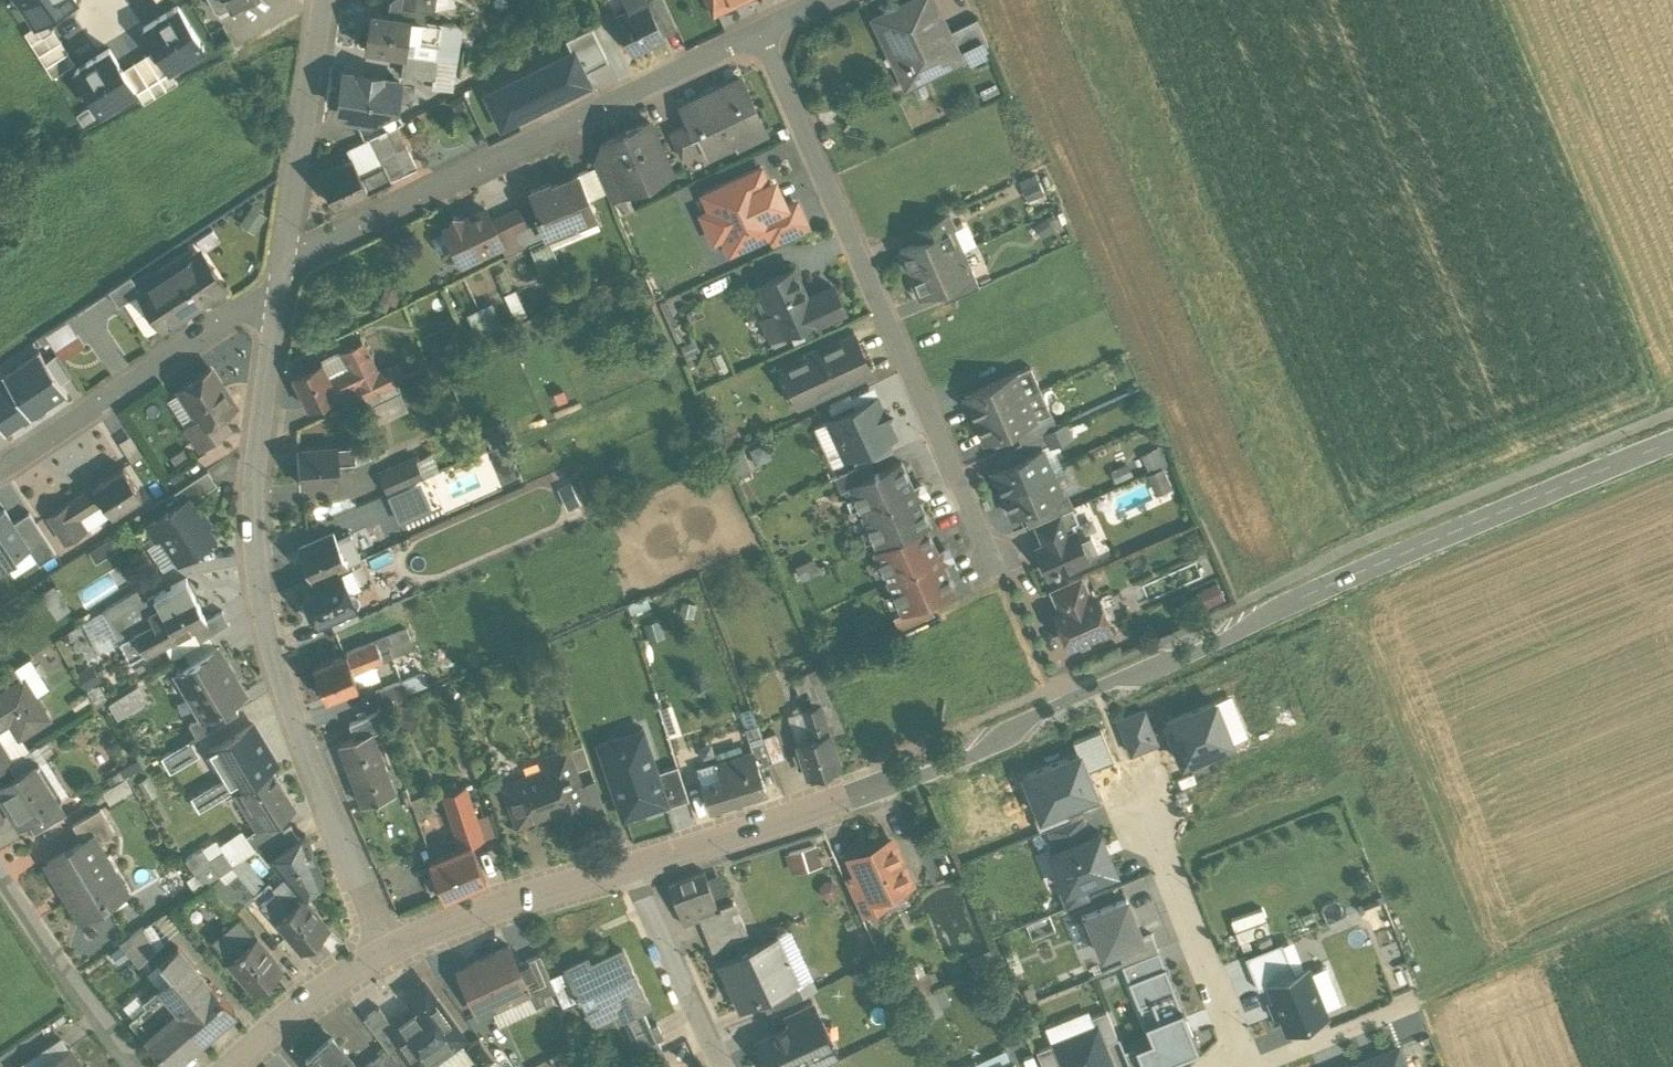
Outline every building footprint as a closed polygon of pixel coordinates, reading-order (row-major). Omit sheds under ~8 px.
[(22,0),(36,22),(71,0),(23,0),(22,0)] [(229,0),(210,0),(215,10),(219,11),(231,5),(229,0)] [(391,0),(389,14),(409,17),(409,18),(422,20),(424,6),(426,6),(427,0),(392,0),(391,0)] [(644,2),(646,1),(663,35),(677,29),(664,0),(644,0),(644,2)] [(715,11),(731,3),(734,0),(709,0),(715,11)] [(874,18),(905,83),(958,57),(946,32),(930,0),(912,0),(874,18)] [(644,2),(615,16),(617,20),(613,27),(618,37),(626,38),(633,51),(663,36),(663,35),(646,1),(644,2)] [(178,5),(144,27),(156,45),(169,67),(190,54),(187,50),(201,41),(178,5)] [(389,14),(370,11),(365,48),(404,54),(404,53),(404,52),(406,36),(409,18),(409,17),(389,14)] [(49,16),(25,31),(52,76),(76,61),(49,16)] [(977,17),(946,32),(958,57),(988,42),(977,17)] [(422,20),(409,18),(406,36),(438,41),(441,23),(422,20)] [(572,47),(584,71),(607,60),(592,28),(568,39),(572,47)] [(438,41),(406,36),(404,52),(436,57),(438,41)] [(230,38),(219,43),(227,57),(237,51),(230,38)] [(122,65),(145,102),(178,82),(169,67),(156,45),(122,65)] [(502,125),(590,83),(584,71),(572,47),(485,89),(502,125)] [(75,70),(97,105),(112,96),(115,101),(135,89),(109,48),(75,70)] [(436,57),(404,52),(404,53),(404,54),(401,73),(432,78),(436,57)] [(382,76),(362,73),(362,75),(350,73),(348,87),(343,86),(339,108),(351,109),(350,117),(361,119),(367,120),(380,112),(382,115),(394,106),(397,104),(401,81),(382,78),(382,76)] [(739,76),(680,103),(688,122),(692,130),(696,128),(704,146),(709,157),(764,132),(739,76)] [(380,112),(367,120),(361,119),(359,126),(364,138),(370,136),(385,128),(403,119),(394,106),(382,115),(380,112)] [(649,120),(601,141),(607,156),(618,180),(625,177),(666,158),(649,120)] [(692,130),(688,122),(670,131),(681,156),(704,146),(696,128),(692,130)] [(385,128),(370,136),(381,157),(392,152),(396,150),(385,128)] [(396,150),(392,152),(402,173),(416,166),(406,145),(396,150)] [(392,152),(381,157),(383,163),(391,179),(402,173),(392,152)] [(618,180),(607,156),(594,162),(610,198),(630,189),(625,177),(618,180)] [(351,157),(319,173),(336,207),(368,191),(360,175),(351,157)] [(383,163),(360,175),(368,191),(391,179),(383,163)] [(778,211),(760,169),(703,193),(728,251),(771,233),(785,227),(778,211)] [(577,172),(551,183),(550,180),(530,188),(538,209),(535,210),(542,227),(573,215),(575,221),(593,213),(577,172)] [(776,243),(809,228),(797,202),(778,211),(785,227),(771,233),(776,243)] [(485,207),(464,218),(453,214),(450,225),(445,227),(454,246),(451,257),(460,260),(461,261),(501,242),(502,241),(492,221),(485,207)] [(519,208),(506,214),(522,246),(534,240),(519,208)] [(947,212),(910,228),(916,241),(949,226),(950,227),(953,226),(947,212)] [(522,246),(506,214),(492,221),(502,241),(501,242),(506,253),(522,246)] [(558,241),(598,225),(596,219),(555,234),(558,241)] [(916,241),(900,248),(910,272),(960,250),(950,227),(949,226),(916,241)] [(551,233),(534,241),(546,267),(563,260),(551,233)] [(960,250),(910,272),(920,295),(937,288),(970,273),(970,271),(960,250)] [(138,289),(138,290),(139,292),(161,324),(163,327),(220,289),(206,267),(205,268),(194,252),(138,289)] [(794,267),(761,282),(782,328),(813,314),(816,313),(807,294),(794,267)] [(970,273),(937,288),(943,301),(979,284),(972,270),(970,271),(970,273)] [(129,275),(107,290),(117,306),(126,300),(139,292),(138,290),(138,289),(129,275)] [(832,283),(807,294),(816,313),(813,314),(816,320),(843,308),(832,283)] [(139,292),(126,300),(148,333),(161,324),(139,292)] [(853,332),(789,362),(798,381),(803,379),(811,396),(870,369),(853,332)] [(76,336),(55,350),(62,361),(83,347),(76,336)] [(376,370),(362,341),(342,350),(349,366),(357,382),(364,397),(395,381),(387,365),(376,370)] [(26,419),(67,392),(40,352),(3,376),(6,381),(2,383),(0,385),(0,425),(5,433),(26,419)] [(349,366),(329,376),(321,360),(313,364),(310,358),(304,361),(307,367),(292,374),(308,406),(357,382),(349,366)] [(1030,364),(1014,372),(1024,395),(1040,388),(1030,364)] [(211,368),(179,389),(199,419),(202,424),(219,413),(234,403),(211,368)] [(1014,372),(964,394),(974,417),(1024,395),(1014,372)] [(407,409),(395,381),(364,397),(377,422),(407,409)] [(1050,411),(1040,388),(1024,395),(1034,418),(1050,411)] [(1024,395),(974,417),(985,440),(1034,418),(1024,395)] [(869,400),(829,418),(837,435),(843,438),(850,453),(886,436),(892,433),(885,418),(888,410),(871,404),(869,400)] [(219,413),(202,424),(199,419),(187,427),(200,446),(228,427),(219,413)] [(1053,444),(1075,433),(1068,418),(1046,429),(1053,444)] [(1043,430),(1019,441),(1024,453),(1049,442),(1043,430)] [(886,436),(850,453),(856,465),(868,460),(892,449),(886,436)] [(354,444),(297,449),(299,483),(339,480),(338,462),(355,461),(354,444)] [(1158,445),(1142,452),(1160,492),(1176,484),(1158,445)] [(1041,446),(992,468),(1002,492),(1051,470),(1041,446)] [(731,452),(738,472),(752,466),(745,447),(731,452)] [(415,458),(379,474),(387,492),(423,476),(415,458)] [(874,474),(851,484),(878,546),(926,524),(929,522),(918,496),(926,493),(920,481),(912,484),(901,459),(873,472),(874,474)] [(856,465),(835,475),(841,488),(851,484),(874,474),(873,472),(868,460),(856,465)] [(122,466),(93,485),(103,500),(112,513),(140,494),(122,466)] [(207,469),(174,491),(181,502),(188,497),(190,501),(217,483),(207,469)] [(1051,470),(1002,492),(1012,515),(1022,510),(1062,493),(1051,470)] [(93,485),(68,501),(79,516),(103,500),(93,485)] [(390,497),(400,520),(427,508),(417,485),(390,497)] [(1062,493),(1022,510),(1028,524),(1034,521),(1072,504),(1073,504),(1067,491),(1062,493)] [(181,502),(147,524),(157,539),(162,535),(178,559),(213,536),(190,501),(188,497),(181,502)] [(79,516),(68,501),(47,515),(65,542),(87,528),(79,516)] [(1072,504),(1034,521),(1040,534),(1072,520),(1073,522),(1078,519),(1072,504)] [(27,545),(28,544),(13,522),(4,508),(0,511),(0,562),(27,545)] [(56,552),(29,511),(13,522),(28,544),(27,545),(39,563),(56,552)] [(1072,520),(1040,534),(1044,542),(1035,546),(1047,573),(1087,555),(1087,553),(1081,539),(1073,522),(1072,520)] [(878,546),(874,548),(901,609),(928,597),(928,599),(954,587),(943,562),(950,559),(944,545),(937,548),(926,524),(878,546)] [(333,531),(299,546),(312,577),(338,566),(347,562),(337,539),(333,531)] [(360,556),(350,534),(337,539),(347,562),(360,556)] [(1090,535),(1081,539),(1087,553),(1096,549),(1090,535)] [(338,566),(312,577),(316,587),(304,593),(316,622),(329,617),(355,606),(358,602),(360,597),(357,591),(353,588),(347,589),(338,566)] [(1082,572),(1048,587),(1058,610),(1092,594),(1082,572)] [(185,577),(154,594),(160,606),(166,617),(176,636),(192,627),(206,619),(192,590),(185,577)] [(47,596),(60,613),(71,605),(58,588),(47,596)] [(1058,610),(1055,611),(1059,622),(1059,623),(1062,624),(1064,629),(1063,633),(1064,633),(1069,644),(1110,626),(1095,593),(1058,610)] [(143,599),(108,619),(119,640),(134,632),(152,624),(147,613),(160,606),(154,594),(143,599)] [(901,609),(893,612),(899,627),(934,611),(928,599),(928,597),(901,609)] [(355,606),(329,617),(334,629),(361,618),(356,605),(355,606)] [(160,606),(147,613),(152,624),(166,617),(160,606)] [(222,610),(206,619),(192,627),(199,641),(229,622),(222,610)] [(152,624),(134,632),(145,652),(176,636),(166,617),(152,624)] [(406,628),(394,632),(398,641),(410,636),(406,628)] [(134,632),(119,640),(129,660),(145,652),(134,632)] [(385,636),(312,665),(324,698),(358,684),(353,671),(393,655),(385,636)] [(218,647),(176,672),(188,693),(193,690),(207,712),(208,714),(231,701),(245,692),(243,690),(241,692),(217,651),(219,649),(218,647)] [(27,658),(1,675),(10,689),(23,680),(24,681),(37,673),(27,658)] [(831,698),(818,670),(814,672),(819,683),(807,688),(812,706),(818,704),(827,732),(829,731),(830,734),(843,730),(831,698)] [(814,672),(793,680),(798,692),(807,688),(819,683),(814,672)] [(0,695),(0,724),(10,718),(20,733),(46,716),(24,681),(23,680),(10,689),(0,695)] [(1165,721),(1182,762),(1232,742),(1215,700),(1165,721)] [(207,712),(190,722),(198,735),(238,711),(231,701),(208,714),(207,712)] [(812,706),(801,710),(802,712),(810,737),(827,732),(818,704),(812,706)] [(1118,720),(1131,753),(1158,743),(1146,709),(1118,720)] [(378,710),(349,722),(355,737),(371,731),(372,732),(384,727),(378,710)] [(802,712),(794,714),(798,727),(793,729),(797,741),(810,737),(802,712)] [(253,724),(209,750),(225,776),(233,789),(239,786),(271,767),(270,767),(277,764),(253,724)] [(599,743),(624,817),(667,803),(658,773),(643,728),(599,743)] [(1079,752),(1087,771),(1114,760),(1101,729),(1073,741),(1078,753),(1079,752)] [(372,732),(371,731),(355,737),(340,743),(363,803),(375,798),(376,801),(379,800),(378,797),(394,791),(372,732)] [(797,741),(796,742),(799,752),(793,754),(796,763),(802,761),(807,775),(839,765),(830,734),(829,731),(827,732),(810,737),(797,741)] [(775,732),(763,737),(772,760),(783,755),(775,732)] [(191,739),(161,756),(170,771),(199,753),(191,739)] [(568,748),(539,758),(543,768),(501,783),(507,800),(523,794),(532,819),(558,809),(562,820),(590,810),(568,748)] [(0,752),(0,766),(9,760),(3,750),(0,752)] [(753,750),(722,760),(727,775),(701,783),(709,806),(765,788),(757,765),(753,750)] [(1065,806),(1096,793),(1087,771),(1079,752),(1078,753),(1024,775),(1040,815),(1041,816),(1065,806)] [(0,784),(0,791),(21,824),(27,820),(58,800),(34,763),(16,774),(0,784)] [(0,768),(0,784),(16,774),(9,763),(0,768)] [(658,773),(667,803),(668,805),(689,798),(678,766),(658,773)] [(271,767),(239,786),(263,824),(264,826),(276,819),(295,807),(271,767)] [(225,776),(191,796),(199,810),(233,789),(225,776)] [(125,778),(103,792),(110,803),(132,790),(125,778)] [(453,781),(440,786),(443,794),(456,788),(453,781)] [(456,788),(443,794),(461,847),(471,842),(484,838),(465,785),(456,788)] [(523,794),(507,800),(516,825),(532,819),(523,794)] [(58,800),(27,820),(34,832),(66,814),(58,800)] [(1047,828),(1070,819),(1065,806),(1041,816),(1040,815),(1034,817),(1039,831),(1047,828)] [(102,808),(75,824),(85,840),(94,835),(98,842),(116,831),(102,808)] [(1047,828),(1055,848),(1092,834),(1084,813),(1070,819),(1047,828)] [(276,819),(264,826),(263,824),(247,834),(256,850),(259,848),(284,831),(276,819)] [(284,831),(259,848),(267,859),(268,858),(298,838),(291,827),(284,831)] [(1084,882),(1115,870),(1099,831),(1092,834),(1055,848),(1049,851),(1065,890),(1084,882)] [(298,838),(268,858),(284,875),(285,874),(303,895),(322,878),(305,834),(298,838)] [(85,840),(49,862),(83,919),(110,903),(105,895),(117,888),(108,872),(114,868),(98,842),(94,835),(85,840)] [(890,840),(851,858),(858,872),(869,897),(870,897),(899,883),(905,885),(910,883),(912,878),(909,873),(904,871),(890,840)] [(461,847),(433,859),(435,864),(432,866),(444,896),(485,878),(471,842),(461,847)] [(789,857),(794,873),(822,864),(817,849),(789,857)] [(704,871),(669,884),(684,924),(699,918),(703,929),(705,928),(739,914),(733,901),(717,908),(704,871)] [(256,892),(239,872),(226,882),(244,903),(256,892)] [(869,897),(858,872),(845,878),(862,915),(876,909),(870,897),(869,897)] [(303,895),(285,874),(284,875),(272,885),(289,906),(275,918),(302,950),(329,926),(303,895)] [(213,894),(212,895),(216,901),(229,915),(244,903),(226,882),(213,894)] [(1090,896),(1084,882),(1065,890),(1060,891),(1066,905),(1090,896)] [(208,888),(189,904),(199,915),(216,901),(212,895),(213,894),(208,888)] [(1118,948),(1143,938),(1127,897),(1087,913),(1103,953),(1118,948)] [(739,914),(705,928),(715,950),(748,935),(739,914)] [(1236,929),(1239,939),(1260,932),(1257,922),(1236,929)] [(157,947),(143,925),(120,941),(138,963),(157,947)] [(1143,938),(1118,948),(1124,963),(1159,950),(1153,934),(1143,938)] [(257,935),(229,958),(255,989),(283,966),(257,935)] [(776,936),(721,961),(730,982),(734,980),(745,1004),(771,992),(797,980),(776,936)] [(1282,942),(1246,957),(1257,987),(1268,982),(1294,972),(1282,942)] [(177,944),(161,958),(173,973),(158,986),(203,1037),(234,1009),(177,944)] [(508,944),(467,963),(470,969),(460,974),(478,1011),(527,988),(528,988),(517,963),(508,944)] [(623,948),(590,964),(587,958),(565,968),(575,990),(574,991),(578,998),(581,996),(588,1012),(613,1000),(621,1017),(643,1007),(649,1004),(623,948)] [(1130,980),(1166,966),(1160,949),(1159,950),(1124,963),(1123,964),(1130,980)] [(539,953),(517,963),(528,988),(527,988),(535,1005),(546,1000),(544,994),(556,989),(539,953)] [(1158,1016),(1182,1007),(1166,966),(1130,980),(1139,1005),(1151,1000),(1158,1016)] [(1294,972),(1268,982),(1275,1000),(1271,1001),(1277,1014),(1280,1013),(1287,1029),(1326,1014),(1307,967),(1294,972)] [(797,980),(771,992),(776,1005),(803,993),(797,980)] [(423,981),(406,994),(415,1007),(392,1023),(389,1026),(399,1040),(415,1062),(426,1054),(430,1060),(463,1036),(423,981)] [(158,986),(142,999),(147,1004),(130,1018),(171,1065),(203,1037),(158,986)] [(812,1001),(785,1013),(791,1026),(814,1015),(815,1017),(819,1015),(812,1001)] [(379,1005),(364,1017),(388,1048),(399,1040),(389,1026),(392,1023),(379,1005)] [(643,1007),(621,1017),(629,1033),(650,1023),(643,1007)] [(1134,1046),(1143,1066),(1152,1066),(1199,1049),(1182,1007),(1158,1016),(1146,1021),(1152,1038),(1134,1046)] [(1386,1024),(1394,1041),(1404,1036),(1403,1036),(1426,1026),(1418,1009),(1386,1024)] [(1092,1015),(1103,1043),(1117,1038),(1107,1010),(1092,1015)] [(757,1041),(769,1066),(786,1066),(805,1058),(829,1047),(828,1045),(815,1017),(814,1015),(791,1026),(757,1041)] [(650,1023),(629,1033),(635,1047),(656,1037),(663,1034),(656,1020),(650,1023)] [(1056,1042),(1066,1066),(1113,1066),(1103,1043),(1096,1026),(1056,1042)] [(305,1059),(312,1066),(353,1066),(356,1065),(331,1036),(305,1059)] [(656,1037),(635,1047),(641,1059),(646,1057),(662,1050),(656,1037)] [(1056,1042),(1037,1050),(1044,1066),(1066,1066),(1056,1042)] [(805,1058),(810,1066),(818,1066),(838,1058),(832,1043),(828,1045),(829,1047),(805,1058)] [(1134,1046),(1124,1050),(1131,1066),(1143,1066),(1134,1046)] [(38,1066),(82,1066),(69,1047),(45,1063),(38,1066)] [(370,1060),(370,1061),(375,1066),(400,1066),(386,1048),(370,1060)] [(1350,1066),(1404,1066),(1397,1049),(1350,1066)] [(646,1057),(650,1066),(660,1066),(668,1063),(662,1050),(646,1057)] [(14,1066),(38,1066),(45,1063),(37,1052),(14,1066)] [(484,1066),(485,1066),(507,1066),(498,1056),(484,1066)]
